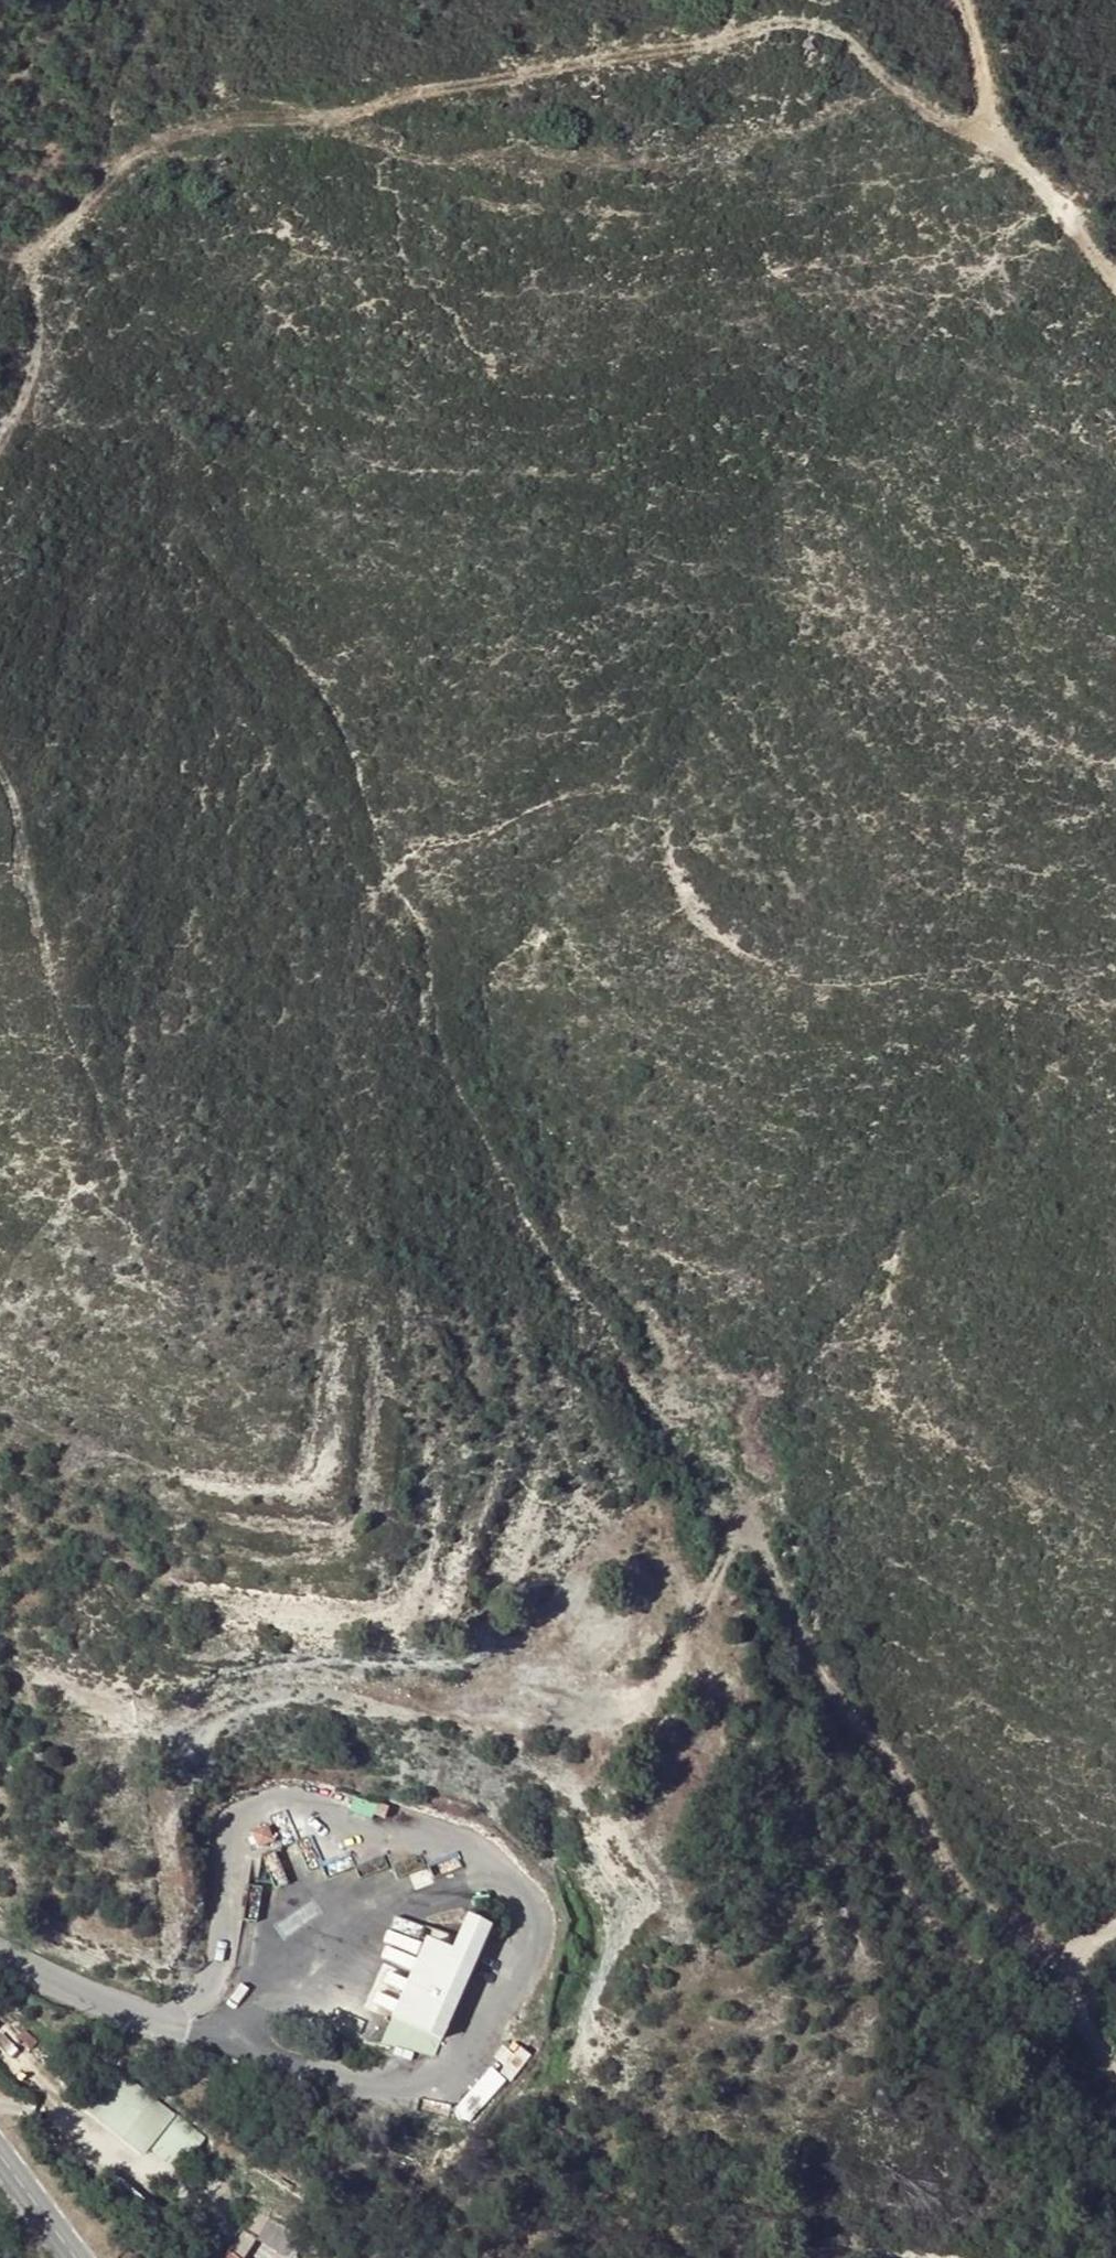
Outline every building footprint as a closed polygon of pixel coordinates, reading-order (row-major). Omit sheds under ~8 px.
[(454,1853),(426,1839),(371,1965),(396,1977),(454,1853)] [(471,2121),(509,2077),(496,2067),(459,2110),(471,2121)] [(92,2113),(173,2167),(200,2127),(119,2073),(92,2113)] [(230,2244),(218,2257),(244,2257),(230,2244)]
